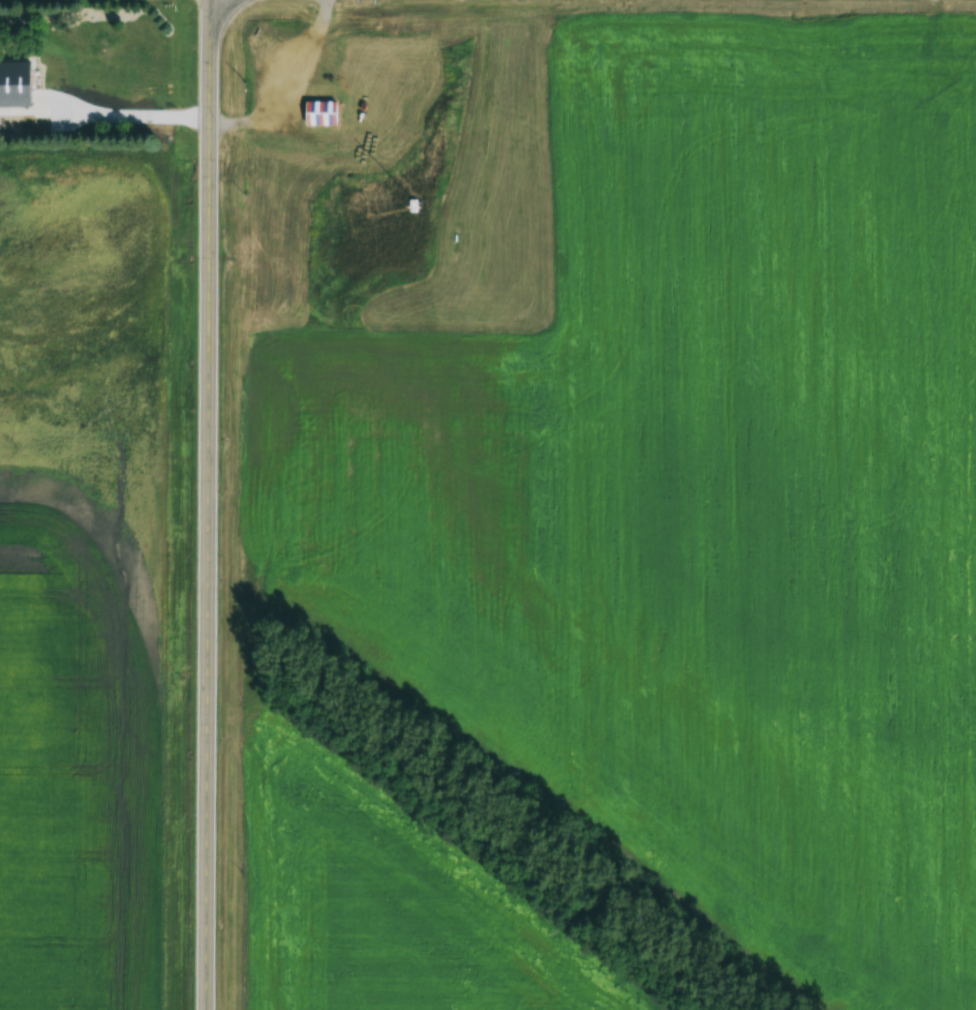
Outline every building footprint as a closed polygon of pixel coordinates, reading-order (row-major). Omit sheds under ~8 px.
[(0,58),(0,87),(35,85),(34,57),(0,58)] [(302,124),(334,124),(334,100),(302,100),(302,124)]
